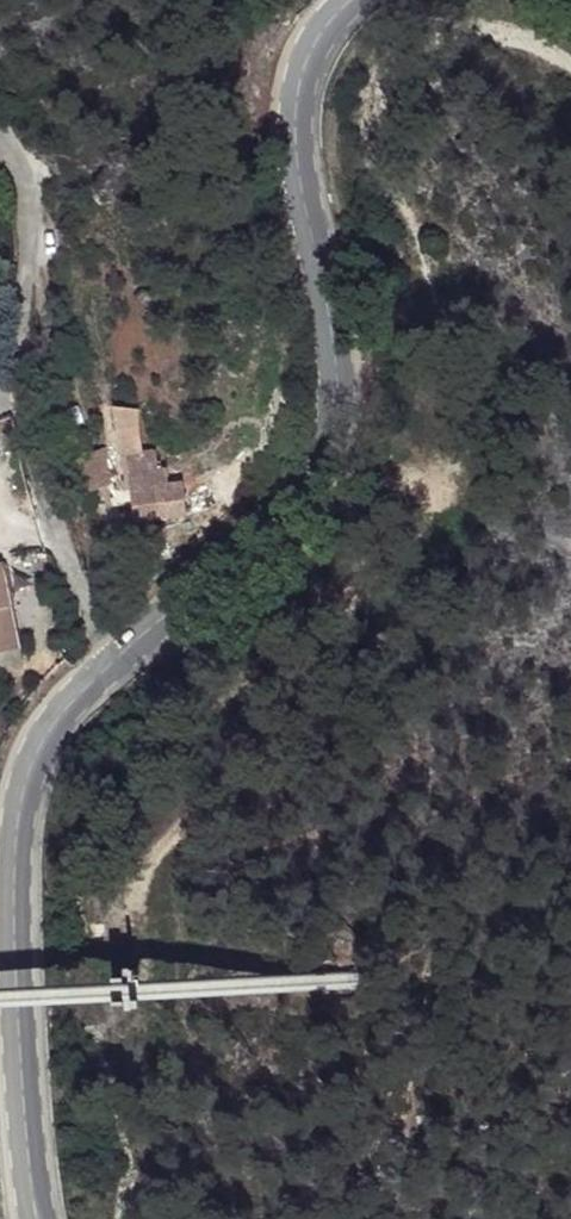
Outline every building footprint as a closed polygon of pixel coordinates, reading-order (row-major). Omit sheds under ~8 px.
[(138,411),(104,406),(110,448),(71,453),(78,502),(115,497),(118,519),(183,511),(181,482),(165,483),(159,447),(143,449),(138,411)] [(0,568),(0,646),(13,643),(1,568),(0,568)]
